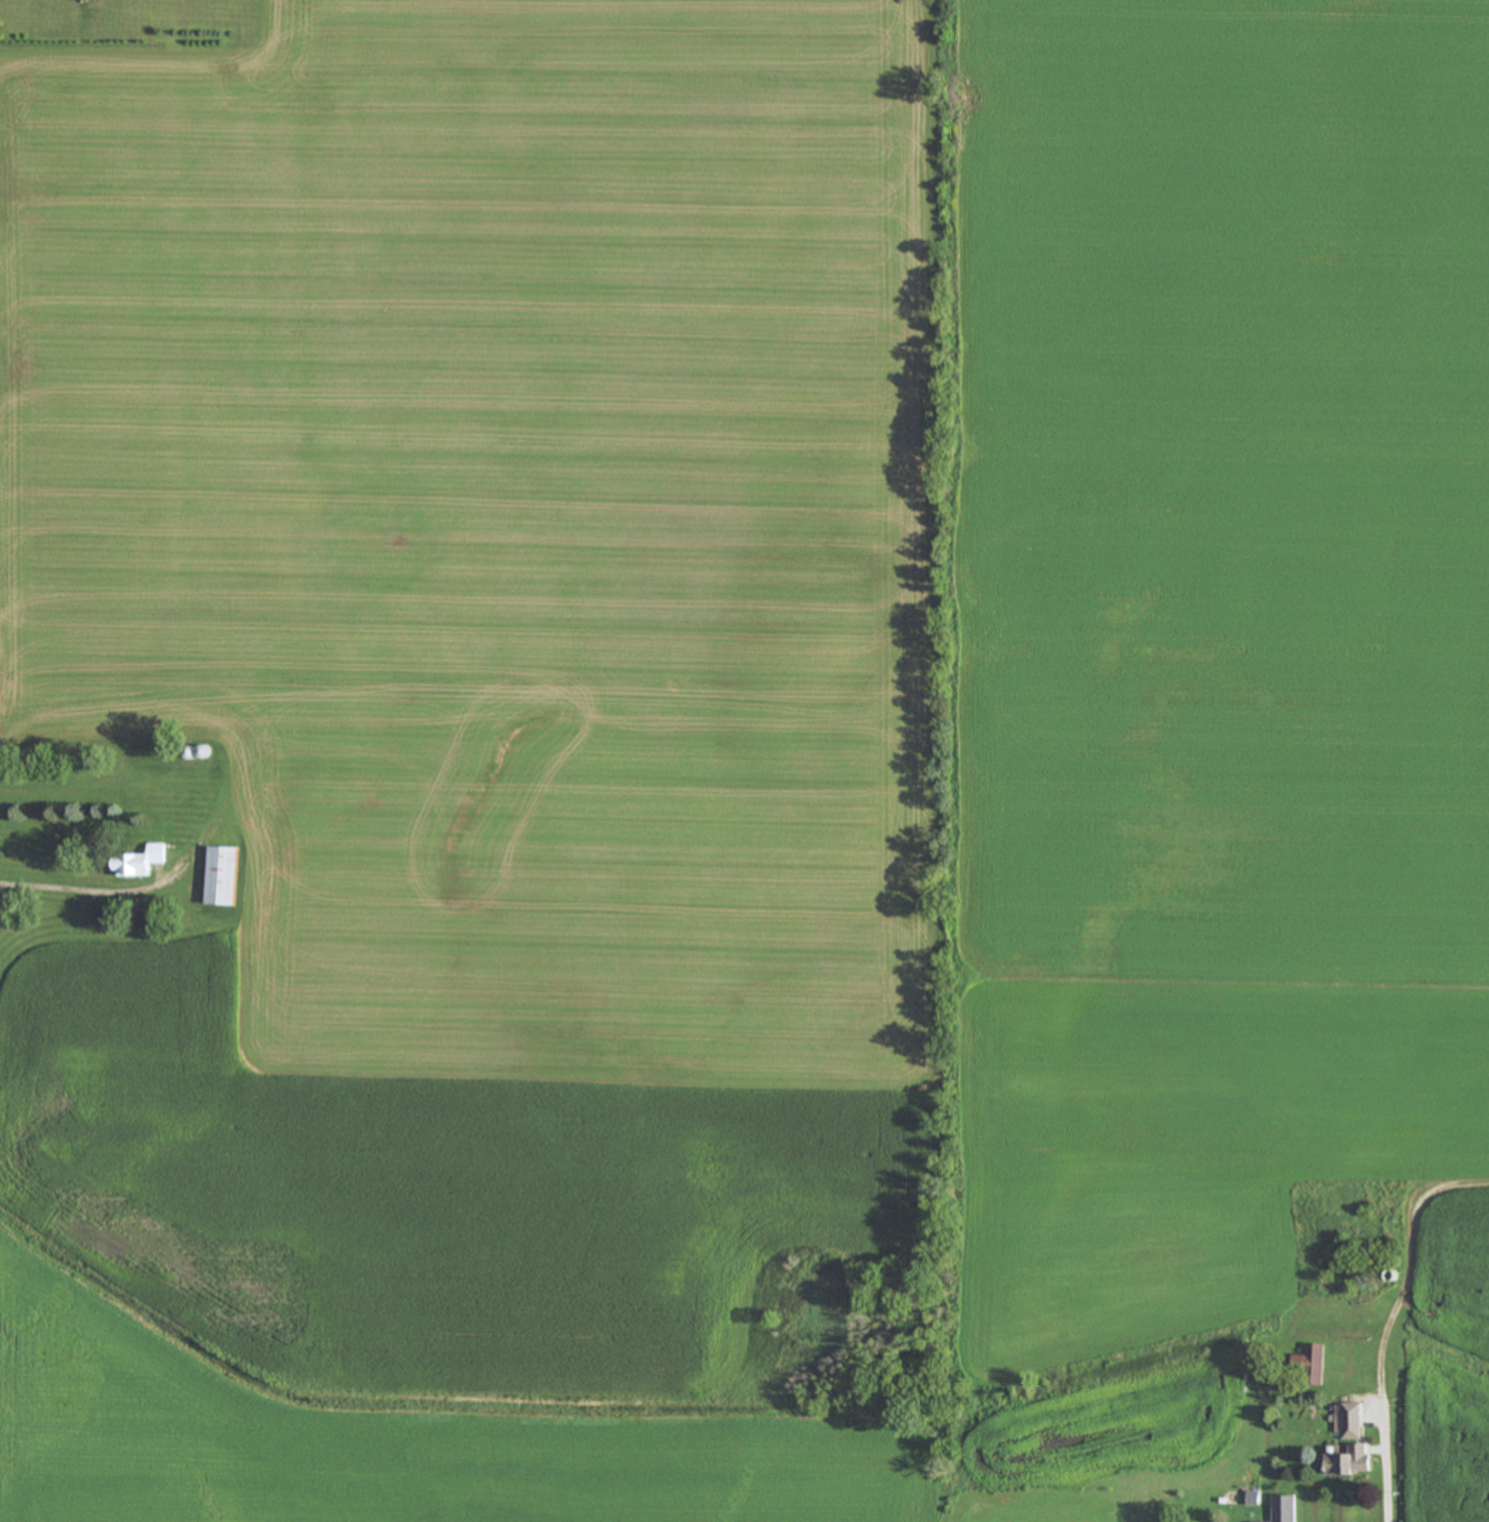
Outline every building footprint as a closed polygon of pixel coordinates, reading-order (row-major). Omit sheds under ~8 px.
[(167,865),(167,845),(150,845),(150,856),(119,856),(119,878),(154,878),(154,865),(167,865)] [(239,849),(210,848),(209,906),(238,907),(239,849)] [(1296,1357),(1295,1385),(1325,1386),(1326,1346),(1308,1346),(1308,1357),(1296,1357)] [(1339,1405),(1339,1440),(1363,1440),(1363,1405),(1339,1405)] [(1329,1476),(1372,1476),(1372,1446),(1351,1446),(1351,1455),(1329,1455),(1329,1476)] [(1296,1497),(1274,1497),(1273,1521),(1296,1521),(1296,1497)]
